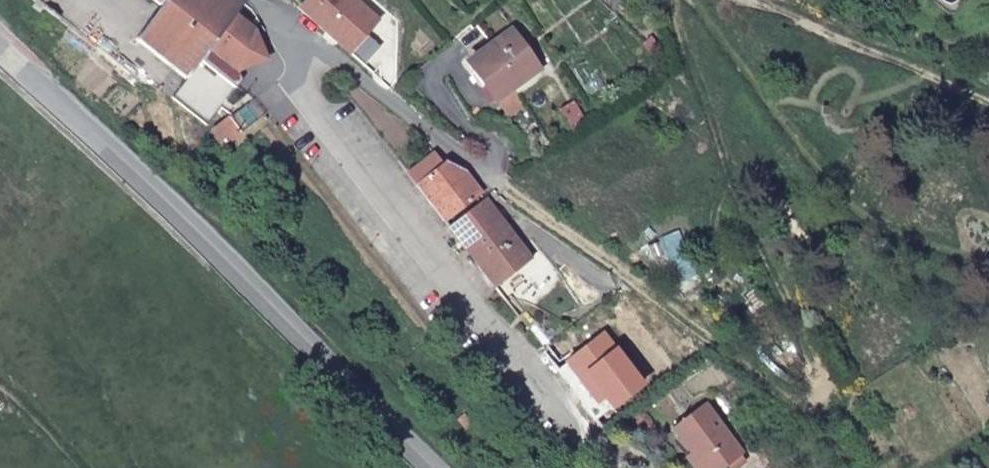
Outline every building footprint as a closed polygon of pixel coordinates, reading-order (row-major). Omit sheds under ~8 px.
[(44,3),(59,14),(66,4),(61,0),(46,0),(44,3)] [(160,5),(135,39),(187,77),(238,11),(245,0),(154,0),(160,5)] [(362,0),(306,0),(302,4),(352,50),(373,27),(362,18),(371,8),(362,0)] [(614,9),(621,0),(603,0),(614,9)] [(371,8),(362,18),(373,27),(382,18),(371,8)] [(244,76),(240,66),(269,55),(258,25),(238,11),(187,77),(173,97),(209,124),(244,76)] [(515,89),(543,68),(516,32),(472,64),(498,100),(500,99),(515,89)] [(528,106),(515,89),(500,99),(513,116),(528,106)] [(245,102),(214,128),(226,143),(258,117),(245,102)] [(434,149),(406,170),(444,219),(482,191),(467,171),(457,178),(434,149)] [(448,224),(476,260),(513,232),(483,195),(448,224)] [(476,260),(495,283),(531,254),(513,232),(476,260)] [(704,406),(670,431),(695,467),(727,467),(740,458),(704,406)]
